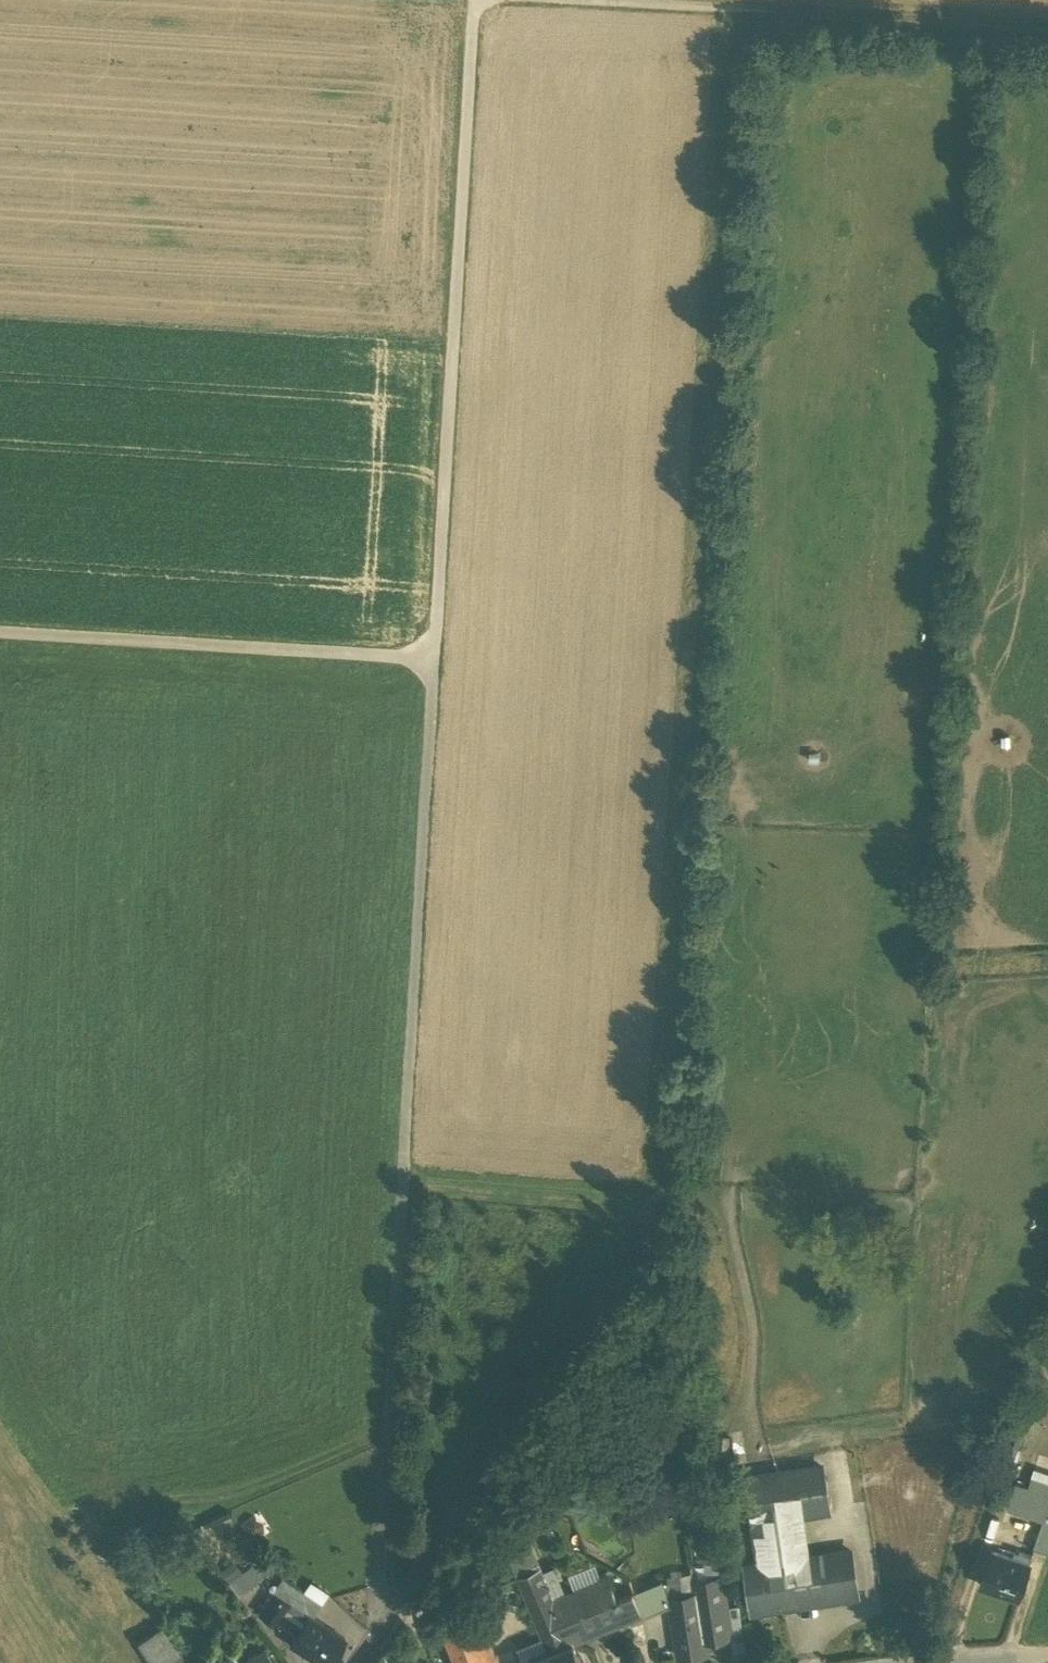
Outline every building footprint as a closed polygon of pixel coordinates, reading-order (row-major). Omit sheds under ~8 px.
[(822,1465),(745,1477),(752,1521),(755,1520),(758,1535),(773,1533),(784,1606),(858,1595),(851,1550),(806,1557),(799,1514),(829,1509),(822,1465)] [(1047,1496),(1047,1481),(1033,1476),(1029,1489),(1047,1496)] [(1016,1484),(1008,1507),(1043,1520),(1045,1519),(1047,1511),(1047,1496),(1029,1489),(1016,1484)] [(1045,1519),(1043,1520),(1034,1548),(1047,1552),(1047,1520),(1045,1519)] [(526,1530),(504,1540),(518,1576),(541,1566),(526,1530)] [(773,1533),(758,1535),(761,1560),(746,1562),(754,1610),(784,1606),(773,1533)] [(1018,1559),(993,1551),(981,1585),(1018,1597),(1030,1563),(1032,1556),(1020,1551),(1018,1559)] [(693,1574),(719,1571),(718,1560),(692,1563),(693,1574)] [(555,1599),(542,1566),(541,1566),(518,1576),(544,1639),(546,1638),(551,1650),(573,1642),(555,1599)] [(696,1592),(705,1640),(732,1635),(722,1576),(694,1579),(696,1592)] [(320,1603),(281,1577),(272,1591),(289,1602),(307,1614),(311,1617),(320,1603)] [(609,1577),(555,1599),(573,1642),(574,1641),(642,1614),(634,1593),(618,1599),(609,1577)] [(634,1593),(642,1614),(643,1617),(672,1605),(671,1597),(667,1596),(662,1580),(634,1593)] [(289,1602),(272,1591),(259,1613),(276,1623),(277,1621),(289,1602)] [(705,1640),(696,1592),(671,1597),(672,1605),(679,1657),(707,1653),(705,1640)] [(467,1598),(438,1610),(459,1662),(501,1662),(497,1654),(491,1657),(467,1598)] [(307,1614),(289,1602),(277,1621),(295,1633),(307,1614)] [(307,1614),(295,1633),(289,1643),(321,1662),(329,1662),(344,1638),(311,1617),(307,1614)] [(136,1640),(150,1662),(184,1662),(189,1658),(164,1621),(136,1640)] [(530,1659),(531,1662),(583,1662),(574,1641),(573,1642),(551,1650),(530,1659)] [(248,1662),(273,1662),(263,1651),(248,1662)] [(375,1662),(389,1662),(383,1651),(375,1662)]
